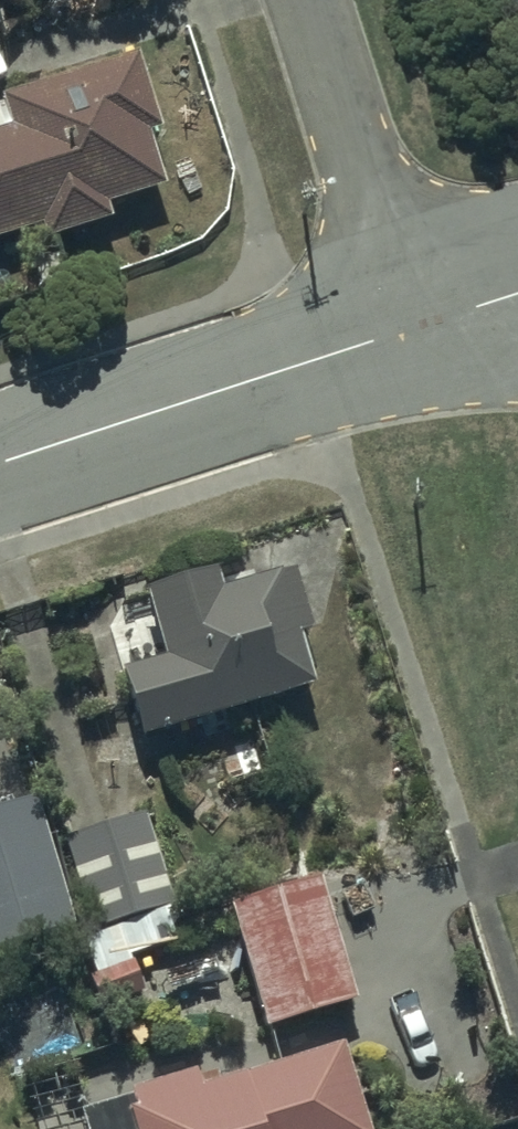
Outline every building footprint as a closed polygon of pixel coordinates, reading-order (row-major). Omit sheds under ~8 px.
[(34,231),(38,244),(106,225),(102,208),(161,192),(145,135),(156,132),(135,59),(0,98),(0,241),(34,231)] [(221,572),(145,593),(164,660),(121,672),(141,743),(317,694),(302,638),(318,633),(301,571),(227,591),(221,572)] [(0,810),(0,949),(76,926),(36,799),(0,810)] [(146,818),(64,843),(93,936),(175,910),(146,818)] [(319,884),(228,913),(266,1031),(357,1002),(319,884)] [(344,1049),(206,1088),(201,1073),(82,1107),(89,1128),(367,1128),(344,1049)]
